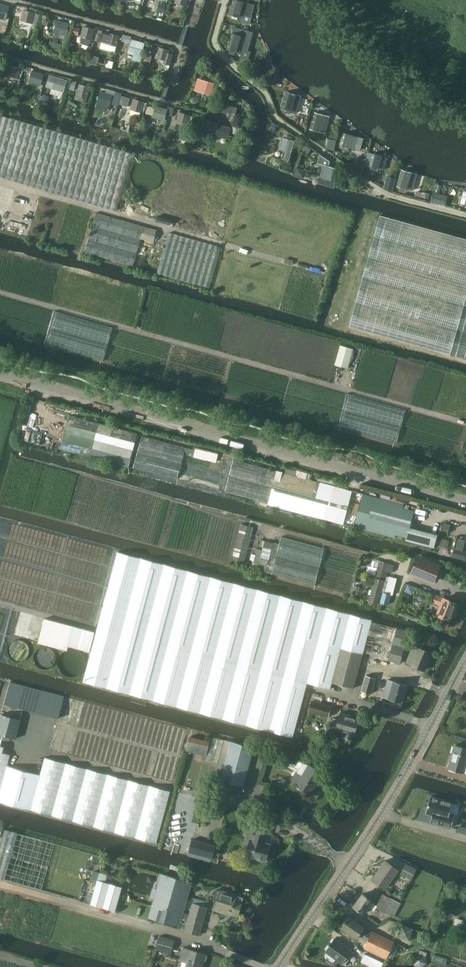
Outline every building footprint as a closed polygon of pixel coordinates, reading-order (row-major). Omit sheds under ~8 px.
[(229,14),(234,16),(233,18),(237,19),(238,17),(244,19),(245,16),(250,17),(254,5),(237,0),(234,0),(230,11),(229,14)] [(354,0),(353,0),(352,0),(351,1),(350,3),(349,5),(349,8),(349,10),(349,13),(350,15),(352,17),(354,19),(356,20),(359,21),(361,21),(364,20),(366,19),(368,18),(365,15),(363,16),(362,16),(361,17),(359,17),(358,16),(357,16),(355,15),(354,14),(353,13),(353,11),(353,10),(353,9),(353,8),(353,6),(354,5),(355,4),(356,3),(354,0)] [(364,6),(365,5),(364,4),(363,3),(362,3),(360,2),(359,2),(358,3),(357,3),(355,0),(354,0),(356,3),(355,4),(354,5),(353,6),(353,8),(353,9),(353,10),(353,11),(353,13),(354,14),(355,15),(357,16),(358,16),(359,17),(361,17),(362,16),(363,16),(365,15),(368,18),(369,19),(370,18),(365,14),(366,13),(367,12),(367,11),(367,9),(367,8),(367,7),(365,7),(365,8),(365,9),(365,11),(365,12),(364,13),(363,14),(362,15),(361,15),(360,15),(359,15),(358,15),(357,14),(356,13),(355,12),(355,11),(354,10),(354,9),(354,7),(355,6),(356,6),(356,5),(357,4),(358,4),(359,4),(360,4),(361,4),(363,4),(363,5),(364,6)] [(369,8),(368,5),(367,4),(366,3),(365,2),(363,1),(361,0),(360,0),(358,0),(355,0),(357,3),(358,3),(359,2),(360,2),(362,3),(363,3),(364,4),(365,5),(366,5),(367,7),(367,8),(367,9),(367,11),(367,12),(366,13),(365,14),(370,18),(371,17),(368,14),(369,12),(369,10),(369,9),(369,8)] [(6,20),(10,6),(0,3),(0,19),(6,20)] [(159,3),(157,11),(163,13),(166,5),(159,3)] [(39,14),(24,10),(21,21),(36,25),(39,14)] [(66,35),(69,24),(58,21),(57,23),(55,22),(53,28),(56,29),(55,31),(61,32),(61,34),(66,35)] [(405,29),(404,30),(403,29),(403,30),(404,30),(403,32),(402,33),(393,30),(394,28),(395,25),(394,25),(391,32),(392,32),(400,36),(401,39),(407,41),(410,39),(418,43),(418,46),(425,49),(429,40),(423,38),(423,37),(422,36),(422,37),(421,37),(422,37),(421,39),(419,40),(411,37),(410,35),(411,33),(412,33),(411,33),(412,32),(410,31),(410,32),(406,30),(406,29),(405,29)] [(94,29),(84,27),(81,37),(91,40),(94,29)] [(98,28),(95,39),(100,41),(104,29),(98,28)] [(232,28),(230,33),(226,50),(230,51),(230,53),(234,55),(235,52),(241,54),(243,49),(247,51),(252,33),(232,28)] [(116,46),(119,36),(105,32),(102,42),(116,46)] [(123,35),(121,41),(130,43),(132,37),(123,35)] [(49,47),(60,50),(62,43),(50,40),(49,47)] [(133,41),(130,52),(134,53),(132,60),(141,63),(143,56),(141,55),(144,44),(133,41)] [(169,53),(169,50),(159,47),(156,58),(166,61),(166,63),(170,64),(173,54),(169,53)] [(146,54),(143,65),(149,66),(152,55),(146,54)] [(91,55),(89,63),(96,65),(98,57),(91,55)] [(21,68),(11,65),(8,76),(21,79),(22,75),(19,74),(21,68)] [(43,74),(33,71),(30,80),(36,81),(35,84),(40,85),(43,74)] [(67,81),(56,77),(51,93),(62,96),(67,81)] [(270,77),(264,82),(269,87),(274,82),(270,77)] [(198,79),(195,90),(211,95),(214,84),(198,79)] [(72,80),(69,89),(74,91),(77,82),(72,80)] [(89,97),(92,88),(80,84),(76,100),(77,103),(83,105),(86,103),(87,96),(89,97)] [(112,95),(101,92),(98,103),(109,106),(112,95)] [(282,104),(281,108),(285,109),(285,112),(289,113),(290,111),(296,112),(297,108),(301,96),(285,92),(282,104)] [(43,94),(41,103),(47,105),(50,96),(43,94)] [(141,113),(144,102),(134,99),(131,109),(141,113)] [(233,107),(229,106),(228,105),(223,104),(222,104),(221,106),(222,107),(220,115),(230,118),(230,120),(233,121),(234,118),(231,117),(233,107)] [(166,113),(167,110),(156,106),(153,117),(164,120),(165,115),(167,116),(167,113),(166,113)] [(329,116),(314,112),(309,129),(325,133),(329,116)] [(190,115),(180,113),(179,116),(177,115),(176,119),(178,120),(175,129),(185,132),(187,125),(190,126),(192,120),(189,119),(190,115)] [(116,210),(133,154),(0,115),(0,177),(116,210)] [(213,121),(203,118),(200,129),(213,132),(213,131),(211,130),(213,121)] [(272,121),(268,128),(273,132),(278,125),(272,121)] [(230,128),(219,124),(216,135),(221,137),(222,134),(228,136),(230,128)] [(342,132),(339,145),(342,146),(342,148),(349,150),(349,148),(360,150),(363,138),(342,132)] [(280,150),(283,151),(281,158),(293,162),(298,141),(294,140),(294,138),(286,136),(286,138),(283,137),(280,150)] [(329,139),(326,149),(334,150),(336,141),(329,139)] [(371,153),(368,165),(371,166),(370,169),(377,171),(378,168),(381,169),(383,170),(387,157),(385,157),(371,153)] [(320,155),(317,163),(323,165),(320,177),(318,181),(318,182),(333,187),(334,185),(335,181),(339,169),(328,166),(330,161),(320,155)] [(358,158),(355,170),(362,174),(365,160),(358,158)] [(297,167),(294,176),(302,178),(304,169),(297,167)] [(412,190),(415,178),(417,173),(401,169),(397,186),(400,187),(400,189),(406,191),(406,189),(412,190)] [(387,176),(384,187),(393,190),(396,178),(387,176)] [(434,192),(431,201),(445,205),(448,196),(434,192)] [(157,230),(119,220),(96,213),(85,253),(132,265),(140,239),(153,242),(157,230)] [(379,215),(349,327),(450,354),(450,355),(465,359),(465,239),(379,215)] [(209,288),(221,247),(169,232),(157,273),(209,288)] [(340,345),(335,365),(347,369),(352,349),(340,345)] [(60,449),(128,467),(137,434),(69,416),(60,449)] [(142,435),(134,466),(177,478),(186,447),(142,435)] [(196,449),(194,457),(216,462),(218,454),(196,449)] [(268,504),(353,527),(362,494),(276,471),(233,460),(225,491),(259,500),(258,504),(267,507),(268,504)] [(403,505),(362,494),(353,527),(394,538),(395,535),(407,538),(409,528),(414,511),(402,508),(403,505)] [(444,523),(443,530),(450,532),(452,525),(444,523)] [(253,527),(241,524),(231,563),(243,566),(253,527)] [(436,535),(409,528),(407,538),(406,541),(433,548),(436,535)] [(441,538),(439,546),(447,548),(449,540),(441,538)] [(458,538),(455,548),(463,550),(465,540),(458,538)] [(250,568),(265,572),(273,543),(265,541),(262,551),(257,549),(256,555),(252,554),(250,559),(252,560),(250,568)] [(409,630),(155,561),(118,551),(83,680),(292,737),(307,682),(330,688),(332,682),(353,688),(363,653),(388,660),(400,663),(409,630)] [(411,573),(433,582),(440,565),(418,556),(411,573)] [(369,567),(367,574),(375,576),(369,601),(378,604),(378,602),(382,603),(388,604),(390,595),(392,595),(397,578),(386,576),(387,571),(392,573),(394,565),(384,563),(384,562),(379,561),(377,568),(369,566),(369,567)] [(450,620),(457,603),(443,598),(436,595),(433,602),(441,605),(437,614),(450,620)] [(45,619),(38,643),(65,650),(66,644),(71,626),(45,619)] [(71,626),(66,644),(90,650),(95,631),(72,625),(71,626)] [(28,651),(28,648),(27,646),(26,644),(23,641),(19,640),(17,641),(15,641),(13,642),(11,643),(9,646),(8,648),(8,651),(8,654),(10,658),(12,659),(14,660),(17,661),(21,661),(23,660),(25,659),(26,657),(28,655),(28,651)] [(413,646),(406,662),(424,669),(430,653),(413,646)] [(55,659),(55,658),(55,655),(54,653),(53,651),(49,649),(46,648),(43,648),(42,648),(40,649),(38,651),(36,654),(35,656),(35,658),(35,662),(37,665),(39,666),(41,668),(44,669),(48,668),(50,667),(52,666),(53,664),(54,663),(55,659)] [(84,663),(84,662),(84,660),(83,658),(81,654),(79,653),(77,651),(74,650),(72,650),(69,650),(67,650),(65,652),(63,653),(61,655),(60,657),(59,660),(59,662),(59,665),(59,667),(60,669),(62,671),(64,673),(65,674),(68,675),(70,675),(72,675),(75,675),(77,674),(80,672),(82,670),(83,668),(84,665),(84,663)] [(366,675),(361,691),(371,693),(375,678),(366,675)] [(388,679),(382,697),(401,702),(406,685),(388,679)] [(173,782),(187,729),(119,711),(9,682),(3,706),(58,720),(50,749),(173,782)] [(311,701),(308,711),(328,717),(331,706),(311,701)] [(354,734),(358,720),(348,717),(349,714),(340,712),(338,719),(333,718),(331,725),(336,727),(336,729),(354,734)] [(1,714),(0,718),(0,734),(15,738),(20,719),(1,714)] [(190,737),(186,751),(207,757),(211,742),(190,737)] [(231,741),(220,780),(243,786),(254,747),(231,741)] [(258,743),(256,753),(266,755),(268,745),(258,743)] [(119,833),(156,843),(170,791),(44,757),(40,774),(7,766),(11,748),(0,745),(0,802),(119,833)] [(448,768),(464,772),(465,764),(465,748),(454,745),(448,768)] [(303,762),(296,773),(292,779),(298,783),(296,785),(310,794),(322,773),(308,765),(311,761),(300,755),(298,759),(303,762)] [(430,796),(425,813),(432,815),(432,816),(434,817),(433,822),(451,827),(455,814),(449,813),(452,802),(430,796)] [(262,822),(251,819),(248,831),(241,854),(246,855),(246,856),(265,861),(270,844),(264,842),(267,834),(259,832),(262,822)] [(18,833),(4,829),(0,842),(0,878),(5,880),(18,833)] [(215,845),(199,841),(196,854),(212,858),(215,845)] [(385,861),(372,880),(385,888),(398,869),(385,861)] [(411,880),(417,869),(406,864),(401,875),(411,880)] [(93,871),(91,879),(98,881),(105,883),(108,875),(93,871)] [(199,935),(207,907),(199,905),(201,900),(194,898),(189,915),(182,913),(191,882),(174,877),(174,878),(162,874),(149,918),(185,929),(185,931),(199,935)] [(98,881),(91,904),(115,911),(122,888),(105,883),(98,881)] [(237,916),(241,902),(234,900),(236,895),(216,890),(213,900),(217,901),(215,909),(237,916)] [(363,914),(368,907),(373,911),(375,908),(393,917),(400,903),(382,894),(376,905),(371,902),(372,901),(362,894),(353,907),(363,914)] [(356,938),(359,935),(367,941),(364,949),(386,959),(394,941),(372,931),(371,934),(363,928),(364,927),(348,916),(340,927),(356,938)] [(401,925),(397,937),(409,941),(414,929),(401,925)] [(174,940),(159,935),(156,949),(170,953),(174,940)] [(335,939),(326,952),(342,963),(351,951),(335,939)] [(202,964),(203,964),(206,954),(184,947),(180,960),(187,962),(186,966),(201,966),(202,964)] [(413,958),(414,965),(419,966),(422,966),(427,963),(426,956),(419,953),(413,958)] [(364,954),(361,961),(373,966),(377,966),(380,961),(364,954)] [(434,955),(432,961),(445,964),(447,959),(434,955)]
